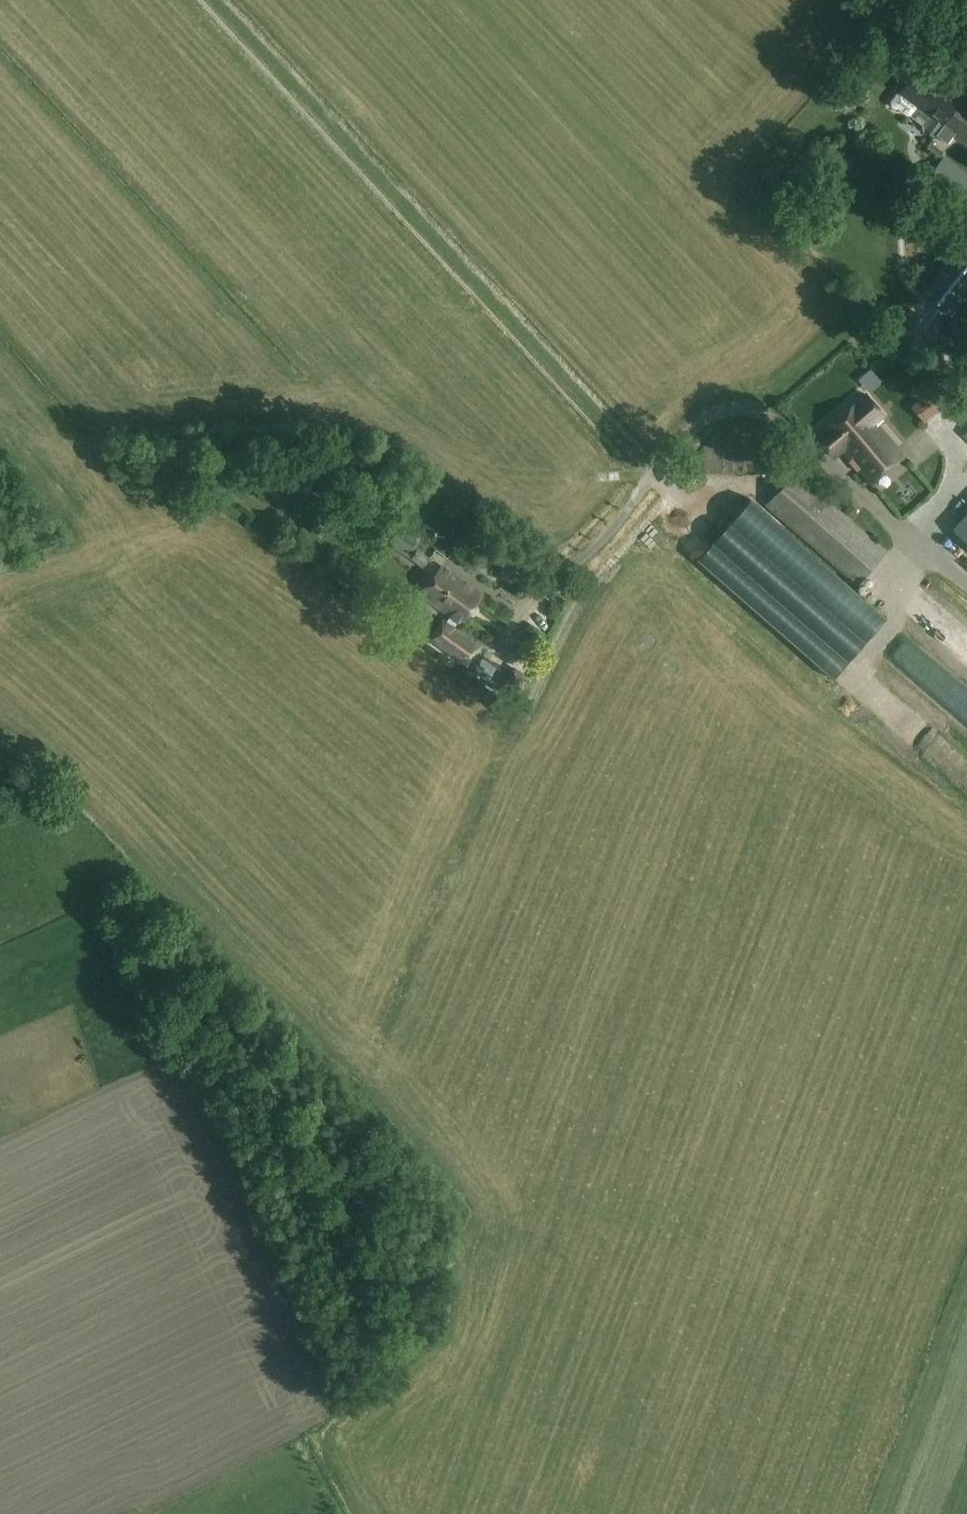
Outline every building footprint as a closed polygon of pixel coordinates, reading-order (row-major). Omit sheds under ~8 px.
[(965,78),(952,95),(918,69),(900,93),(935,119),(927,130),(936,136),(936,135),(941,129),(940,128),(966,92),(966,79),(965,78)] [(936,135),(947,144),(953,136),(960,141),(962,138),(966,142),(966,92),(940,128),(941,129),(936,135)] [(966,221),(966,177),(943,159),(922,187),(966,221)] [(959,306),(966,296),(966,242),(933,284),(959,306)] [(940,339),(966,361),(966,306),(940,339)] [(870,368),(858,378),(869,390),(880,380),(870,368)] [(932,388),(911,405),(923,422),(945,404),(932,388)] [(903,456),(874,422),(883,414),(866,394),(816,436),(834,457),(843,449),(851,459),(848,461),(857,471),(859,469),(871,483),(903,456)] [(697,559),(834,678),(887,617),(853,588),(857,584),(886,551),(795,472),(766,505),(851,579),(847,583),(750,498),(697,559)] [(851,504),(844,512),(852,519),(859,510),(851,504)] [(952,528),(966,542),(966,512),(952,528)] [(423,568),(430,558),(417,548),(410,558),(423,568)] [(453,627),(458,621),(461,623),(481,595),(442,566),(421,594),(450,615),(445,622),(443,620),(430,638),(466,664),(479,646),(453,627)]
